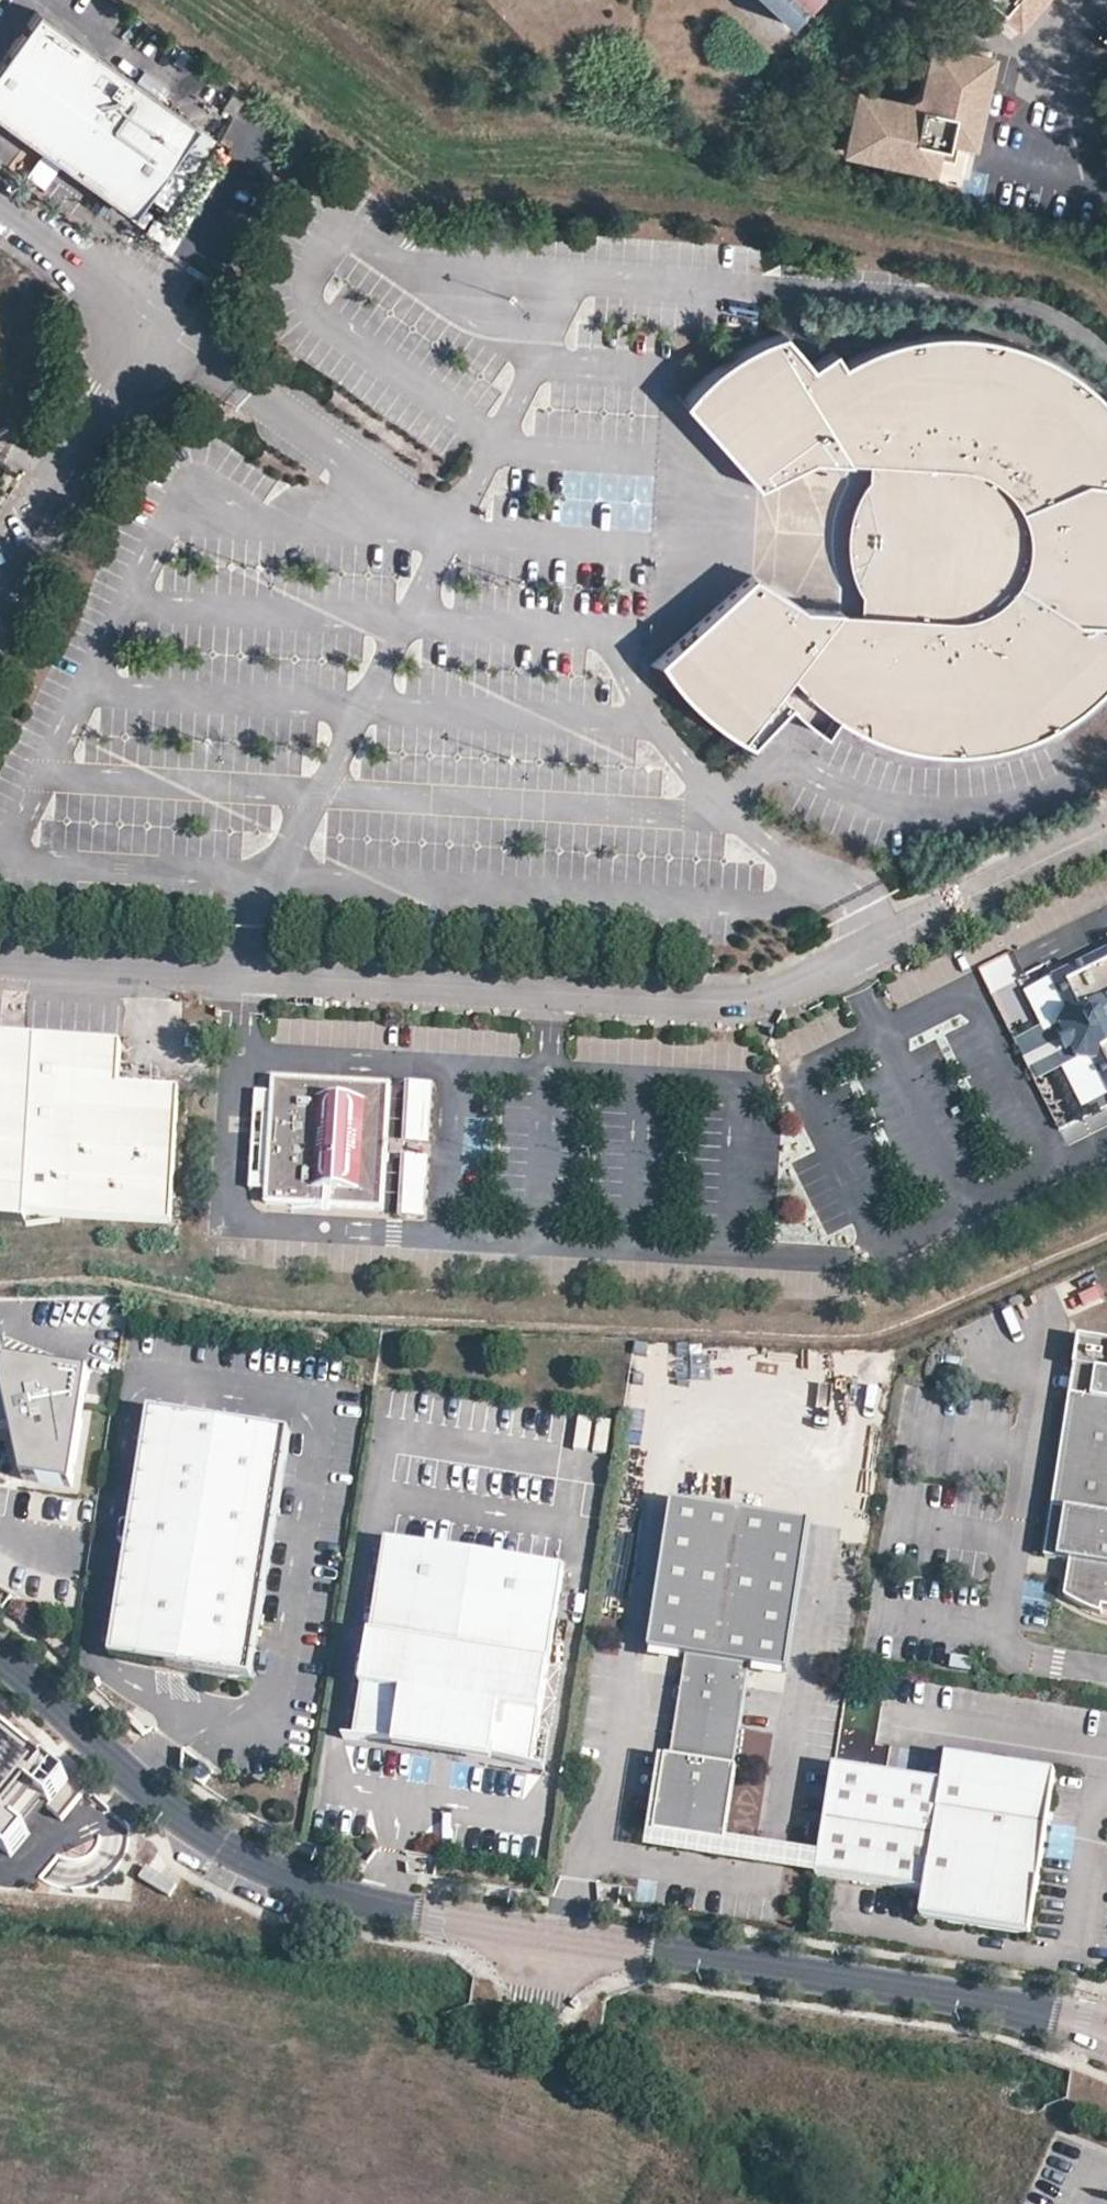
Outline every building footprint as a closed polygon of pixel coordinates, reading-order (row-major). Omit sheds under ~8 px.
[(785,20),(805,0),(765,0),(785,20)] [(1013,15),(1026,0),(996,0),(1013,15)] [(35,11),(0,58),(0,120),(129,215),(193,128),(35,11)] [(963,138),(982,52),(925,39),(914,89),(900,98),(850,86),(837,144),(922,163),(925,152),(946,156),(951,135),(963,138)] [(241,96),(230,90),(222,104),(233,109),(233,110),(241,96)] [(1096,379),(1071,360),(1034,341),(1007,332),(984,328),(951,326),(924,329),(908,332),(880,340),(847,357),(838,344),(815,359),(786,325),(770,332),(734,351),(684,396),(762,483),(818,455),(855,456),(855,458),(874,457),(873,474),(868,481),(862,491),(856,506),(854,517),(852,528),(853,556),(862,583),(867,590),(866,608),(847,606),(847,605),(809,603),(757,570),(660,657),(677,679),(701,704),(727,724),(755,741),(783,712),(794,701),(811,720),(830,730),(841,714),(851,719),(871,730),(904,741),(939,747),(970,747),(998,743),(1038,731),(1065,718),(1103,689),(1106,684),(1106,389),(1096,379)] [(1060,975),(1077,1008),(1068,1022),(1076,1037),(1086,1058),(1103,1058),(1106,1066),(1106,951),(1060,975)] [(120,1043),(0,1035),(0,1222),(23,1224),(24,1217),(170,1227),(179,1090),(118,1086),(120,1043)] [(397,1085),(278,1079),(278,1093),(261,1092),(255,1189),(274,1190),(273,1204),(392,1208),(394,1147),(397,1085)] [(426,1212),(427,1153),(403,1152),(401,1211),(426,1212)] [(1080,1338),(1075,1367),(1097,1371),(1092,1398),(1071,1395),(1045,1557),(1069,1561),(1091,1565),(1088,1580),(1067,1577),(1064,1597),(1069,1602),(1073,1605),(1080,1610),(1089,1614),(1101,1619),(1103,1603),(1106,1604),(1106,1342),(1080,1338)] [(16,1427),(26,1477),(77,1484),(96,1371),(3,1356),(0,1343),(0,1431),(16,1427)] [(1092,1398),(1097,1371),(1075,1367),(1071,1395),(1092,1398)] [(251,1680),(287,1448),(289,1433),(149,1412),(115,1631),(127,1633),(126,1638),(127,1643),(131,1649),(134,1653),(140,1658),(149,1663),(163,1666),(251,1680)] [(732,1770),(748,1667),(785,1673),(808,1524),(671,1503),(648,1651),(686,1657),(670,1761),(666,1760),(655,1831),(680,1834),(679,1840),(700,1844),(701,1838),(726,1841),(737,1771),(732,1770)] [(533,1753),(564,1553),(388,1526),(357,1726),(397,1717),(417,1711),(421,1686),(485,1696),(481,1721),(498,1732),(533,1753)] [(1088,1580),(1091,1565),(1069,1561),(1067,1577),(1088,1580)] [(134,1653),(131,1649),(127,1643),(126,1638),(127,1633),(115,1631),(112,1646),(111,1658),(163,1666),(149,1663),(140,1658),(134,1653)] [(481,1721),(485,1696),(421,1686),(417,1711),(397,1717),(398,1722),(495,1736),(498,1732),(481,1721)] [(942,1783),(834,1766),(817,1875),(925,1891),(921,1919),(1030,1936),(1055,1773),(947,1756),(942,1783)] [(655,1831),(666,1760),(661,1759),(647,1848),(652,1849),(655,1831)] [(725,1847),(726,1841),(701,1838),(700,1844),(679,1840),(680,1834),(655,1831),(652,1849),(723,1860),(725,1847)] [(817,1875),(819,1862),(725,1847),(723,1860),(817,1875)]
